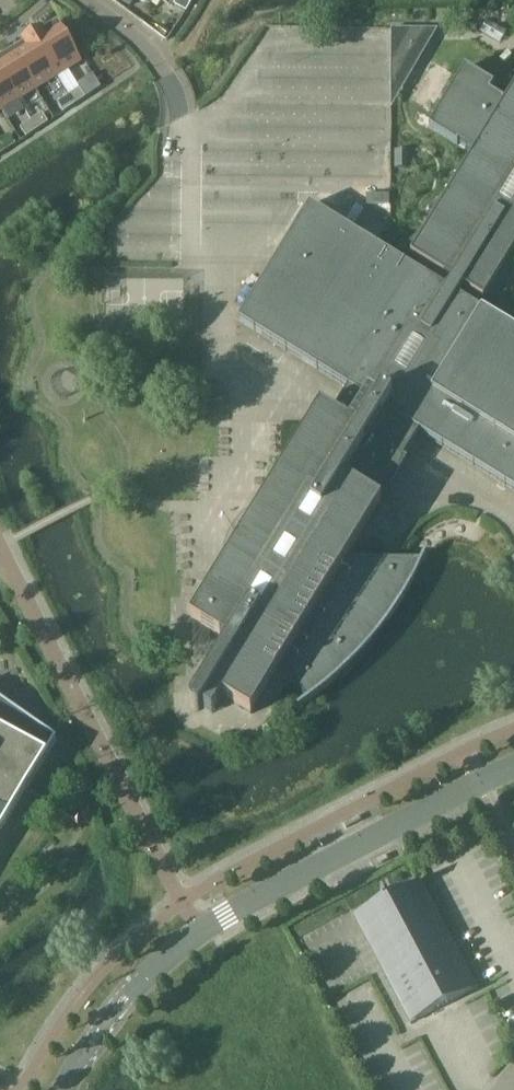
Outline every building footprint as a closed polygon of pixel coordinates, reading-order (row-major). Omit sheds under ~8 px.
[(186,0),(177,0),(174,4),(187,11),(192,3),(186,0)] [(44,30),(33,37),(56,75),(80,61),(58,26),(46,33),(44,30)] [(390,30),(390,106),(433,30),(390,30)] [(13,53),(35,88),(56,75),(33,37),(21,44),(23,47),(13,53)] [(18,99),(35,88),(13,53),(0,61),(0,69),(18,99)] [(2,109),(18,99),(0,69),(0,107),(2,109)] [(500,101),(489,94),(493,86),(465,69),(428,130),(454,146),(455,144),(472,154),(471,157),(449,177),(454,183),(450,190),(428,211),(434,216),(429,224),(409,242),(415,248),(410,255),(418,260),(412,269),(309,206),(283,249),(274,263),(238,321),(341,385),(325,411),(321,408),(247,528),(241,524),(232,538),(238,542),(190,620),(228,643),(191,704),(190,705),(190,707),(191,708),(192,710),(193,711),(194,712),(196,712),(197,712),(199,712),(200,711),(201,710),(202,709),(212,714),(222,697),(251,715),(284,661),(294,678),(306,700),(302,703),(304,705),(323,689),(341,674),(365,650),(386,624),(404,596),(420,566),(424,558),(422,557),(420,560),(396,559),(347,558),(381,503),(376,499),(418,432),(513,492),(513,331),(466,302),(472,293),(483,300),(513,249),(513,86),(512,89),(500,101)] [(79,88),(68,95),(74,105),(85,98),(79,88)] [(68,95),(57,103),(63,112),(74,105),(68,95)] [(42,113),(31,120),(37,130),(48,122),(42,113)] [(31,120),(20,128),(26,137),(37,130),(31,120)] [(0,141),(0,145),(4,152),(15,144),(9,135),(0,141)] [(395,150),(395,168),(409,168),(409,150),(395,150)] [(54,740),(0,700),(0,825),(54,740)] [(476,989),(419,881),(353,916),(410,1023),(476,989)] [(483,997),(467,1004),(484,1042),(501,1034),(483,997)]
